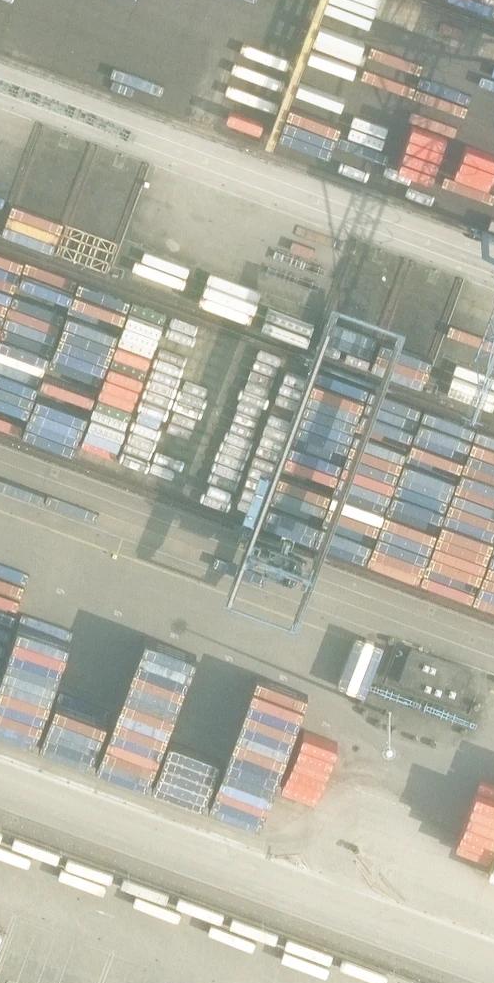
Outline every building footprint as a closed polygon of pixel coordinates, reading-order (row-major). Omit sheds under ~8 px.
[(472,671),(412,649),(399,683),(460,705),(472,671)]
